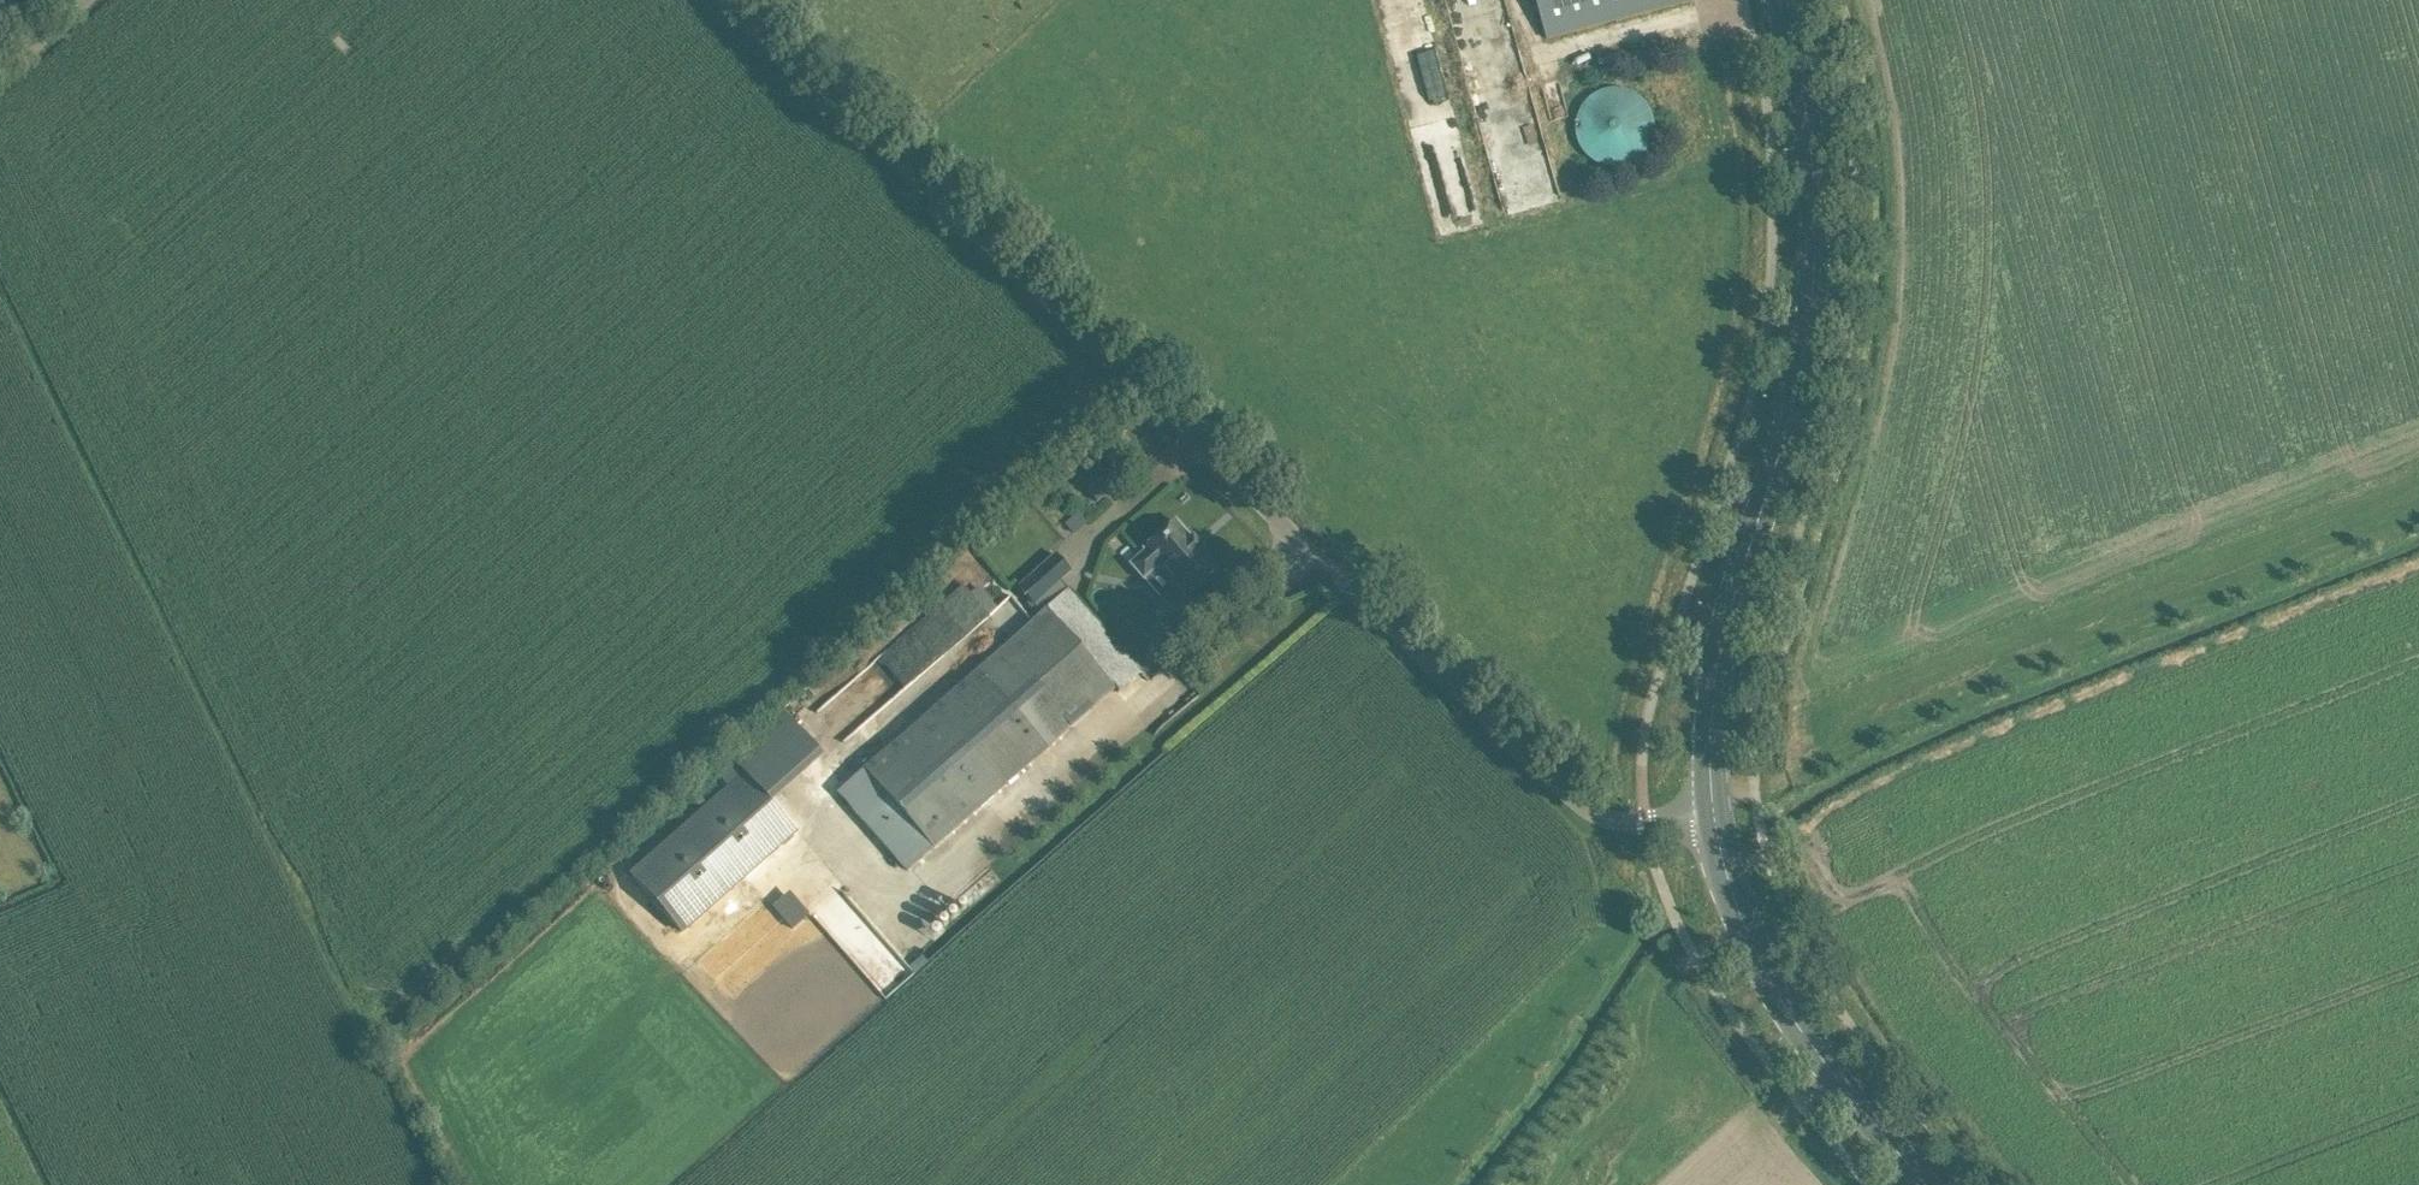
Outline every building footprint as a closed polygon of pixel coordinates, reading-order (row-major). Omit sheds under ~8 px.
[(1505,0),(1503,0),(1451,13),(1488,162),(1529,152),(1525,135),(1538,132),(1505,0)] [(1649,10),(1692,0),(1647,0),(1649,10)] [(1597,162),(1609,168),(1620,167),(1628,166),(1635,164),(1646,155),(1655,142),(1656,126),(1655,115),(1646,102),(1636,93),(1622,88),(1607,89),(1593,95),(1581,110),(1576,125),(1578,142),(1585,152),(1597,162)] [(1088,490),(1097,501),(1111,489),(1102,478),(1088,490)] [(1147,549),(1131,563),(1144,578),(1160,564),(1187,594),(1217,568),(1202,550),(1203,549),(1193,537),(1192,538),(1176,521),(1145,547),(1147,549)] [(933,708),(835,795),(904,874),(1115,688),(1046,609),(1069,589),(1061,580),(1071,571),(1056,554),(1019,587),(1042,613),(984,664),(933,708)] [(1069,589),(1046,609),(1115,688),(1118,692),(1142,671),(1070,589),(1069,589)] [(747,776),(633,878),(685,937),(799,835),(779,813),(747,776)] [(789,927),(804,914),(785,893),(770,907),(789,927)]
